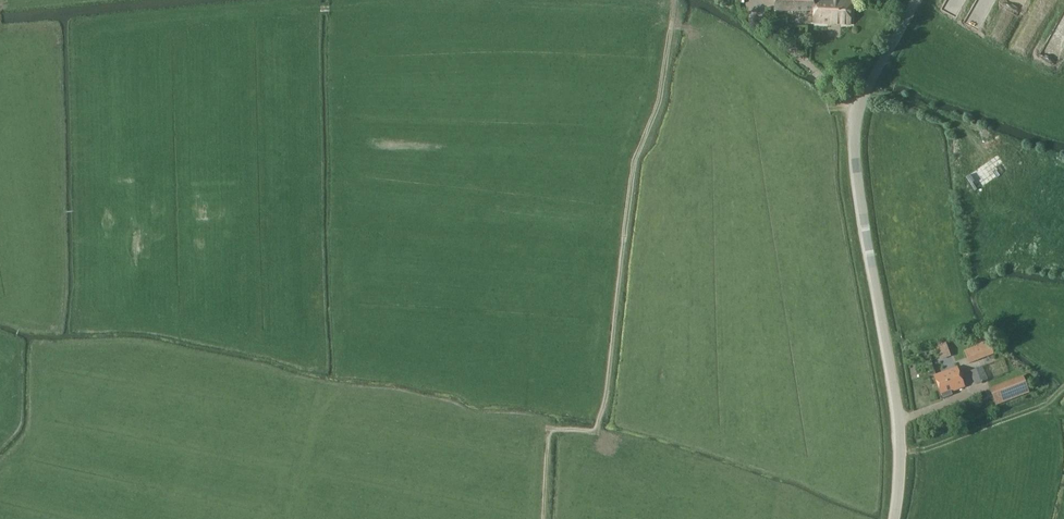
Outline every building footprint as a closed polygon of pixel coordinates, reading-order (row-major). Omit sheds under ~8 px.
[(814,0),(774,0),(773,11),(813,13),(814,0)] [(851,1),(832,0),(816,0),(814,10),(813,23),(850,24),(851,1)] [(981,146),(960,158),(968,172),(964,175),(972,189),(995,176),(993,173),(1003,167),(997,157),(990,161),(981,146)] [(1032,154),(1031,159),(1056,165),(1057,160),(1032,154)] [(968,364),(993,355),(987,338),(973,343),(975,346),(963,350),(968,364)] [(944,346),(933,349),(936,359),(946,356),(944,346)] [(975,385),(988,379),(982,365),(969,371),(975,385)] [(942,399),(952,395),(951,392),(965,387),(957,368),(933,377),(940,396),(941,396),(942,399)] [(1021,380),(991,391),(997,407),(1027,395),(1027,394),(1021,380)]
